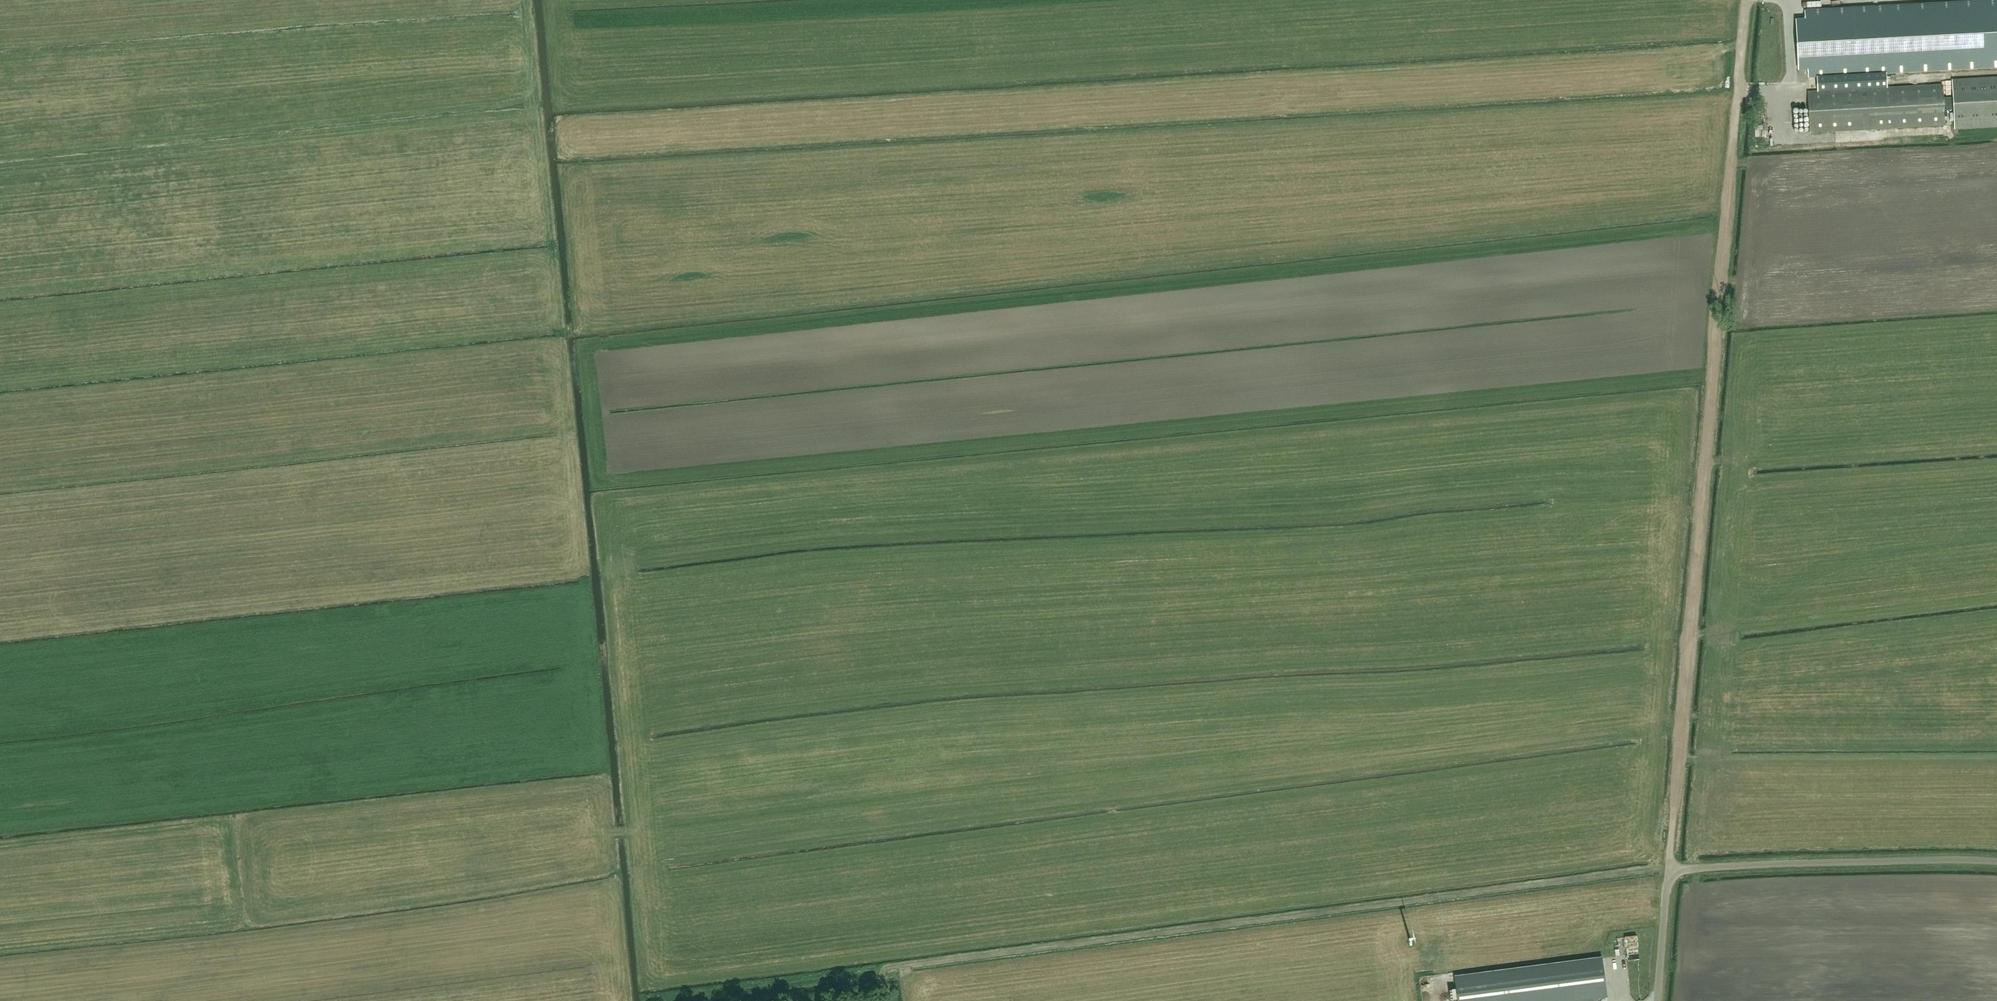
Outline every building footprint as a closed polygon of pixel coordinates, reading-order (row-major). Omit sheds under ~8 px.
[(1808,70),(1809,78),(1809,92),(1837,91),(1836,77),(1996,68),(1996,1),(1805,11),(1805,20),(1808,70)] [(1952,79),(1953,97),(1942,97),(1941,85),(1809,92),(1812,133),(1944,126),(1943,111),(1954,110),(1955,130),(1996,127),(1996,77),(1952,79)] [(1607,998),(1602,958),(1455,977),(1458,1000),(1581,1000),(1607,998)]
